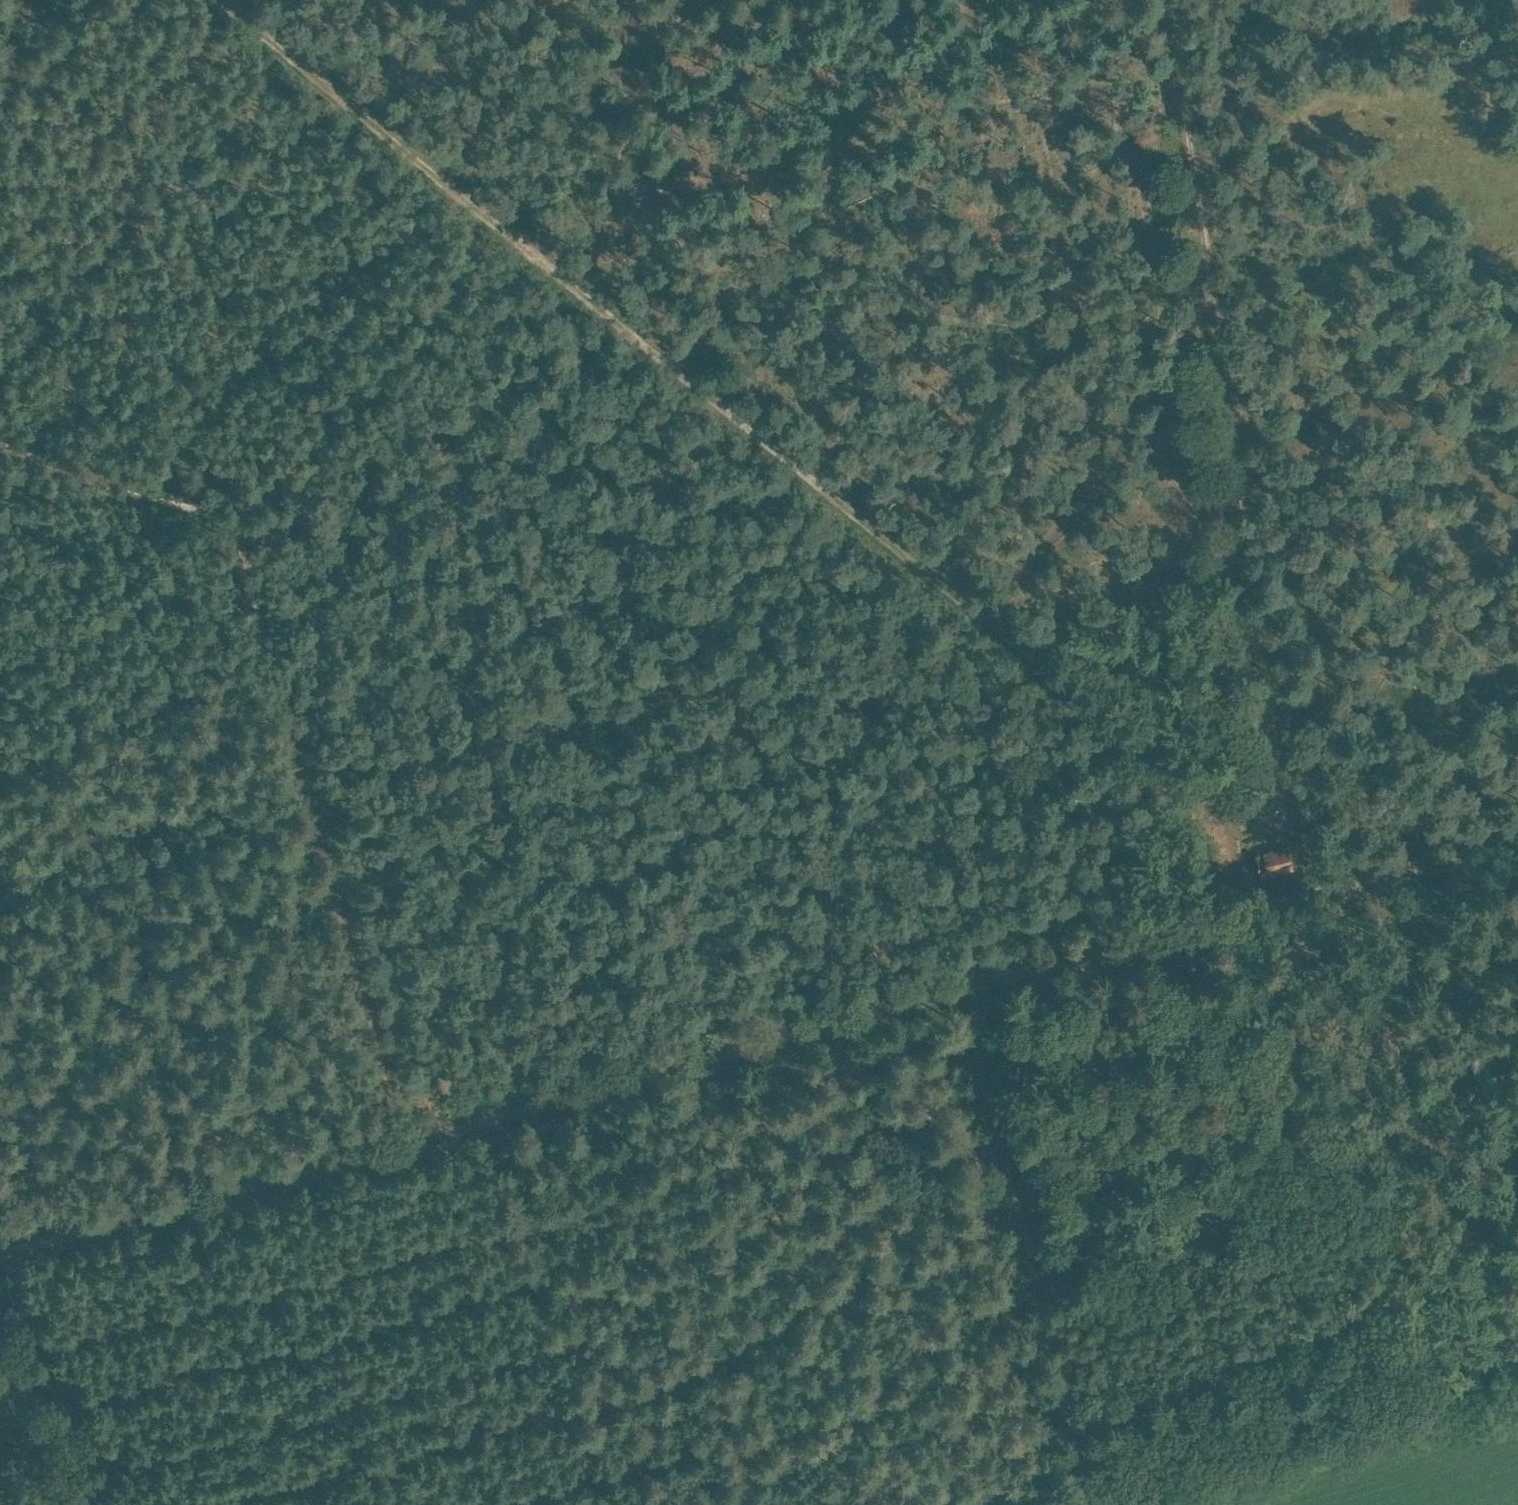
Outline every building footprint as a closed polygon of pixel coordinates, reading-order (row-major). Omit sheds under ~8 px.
[(1293,863),(1288,843),(1258,851),(1263,870),(1293,863)]
